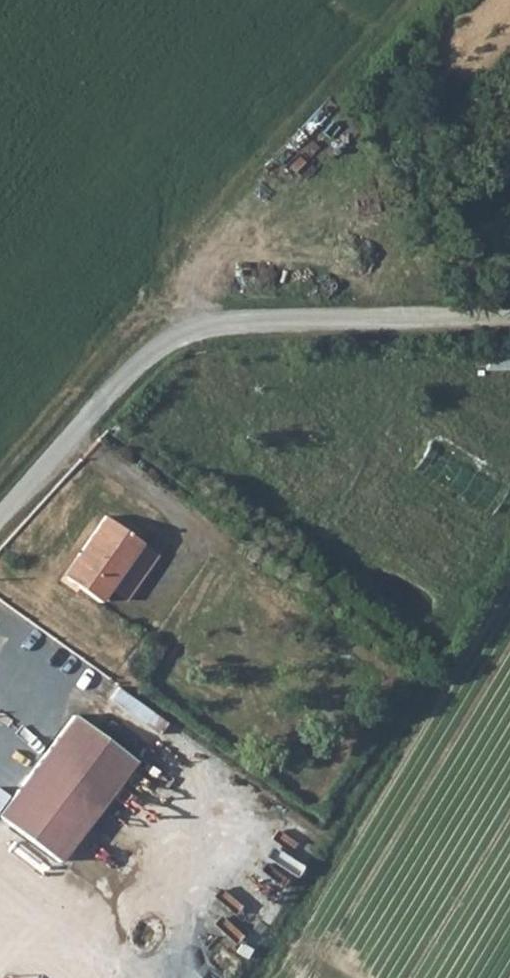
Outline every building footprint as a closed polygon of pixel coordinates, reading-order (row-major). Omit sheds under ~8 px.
[(73,553),(80,557),(64,577),(96,600),(105,586),(140,541),(102,513),(73,553)] [(127,604),(163,559),(140,541),(105,586),(127,604)] [(73,553),(58,573),(64,577),(80,557),(73,553)] [(0,812),(0,826),(53,870),(131,771),(71,722),(0,812)]
